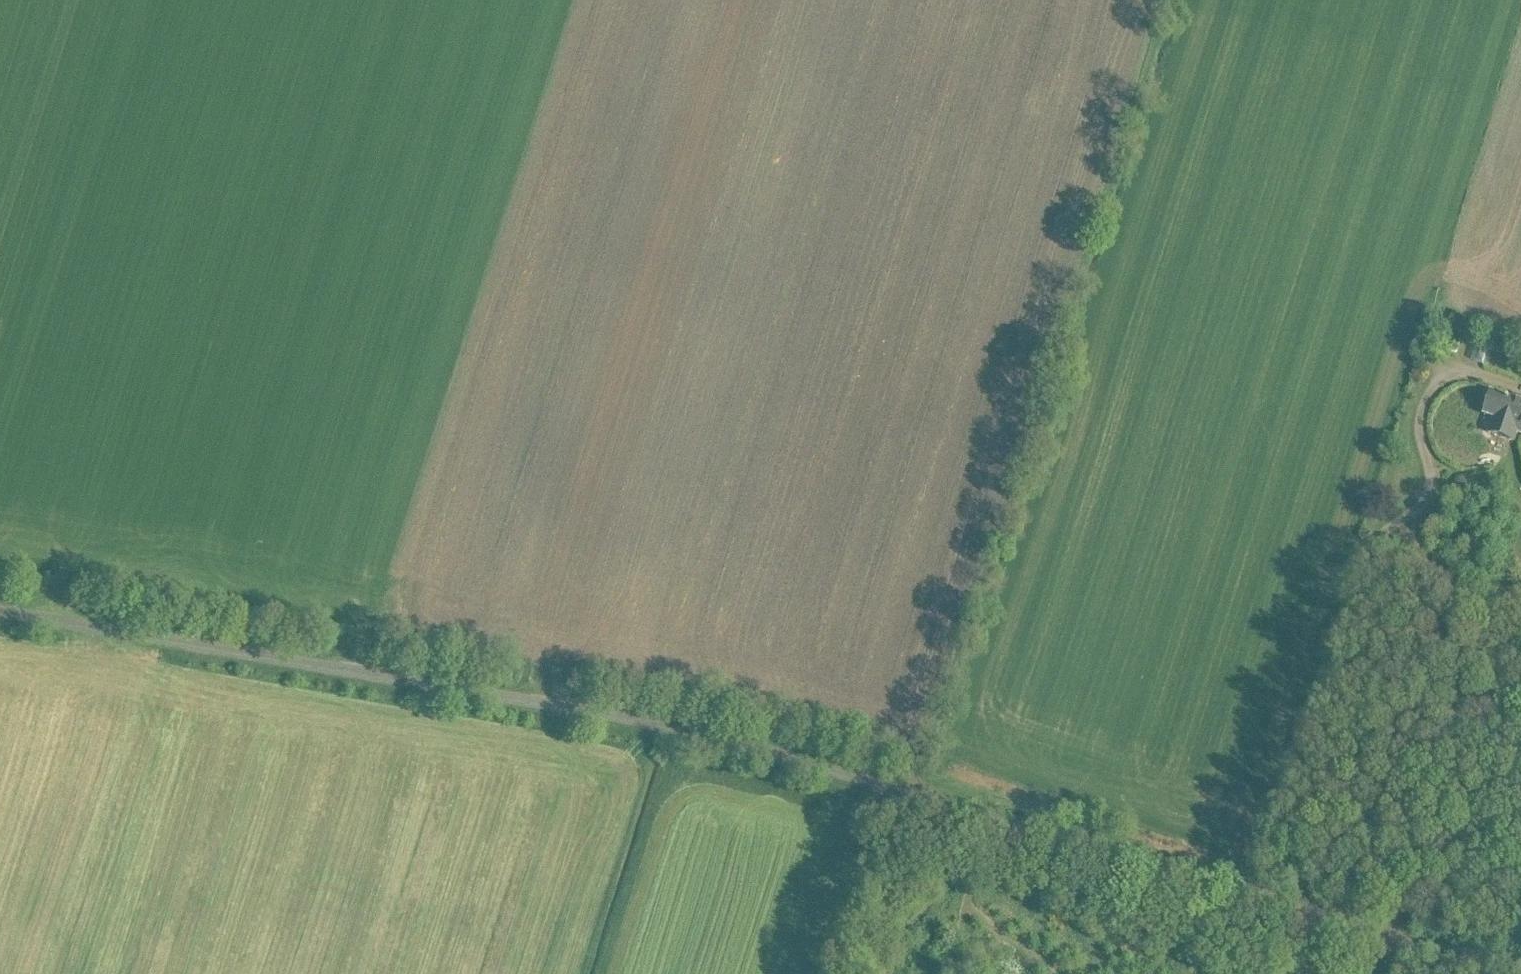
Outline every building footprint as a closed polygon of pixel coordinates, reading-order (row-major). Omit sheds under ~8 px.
[(1514,396),(1513,401),(1491,394),(1484,416),(1492,419),(1487,436),(1515,445),(1518,435),(1520,436),(1520,399),(1514,396)]
